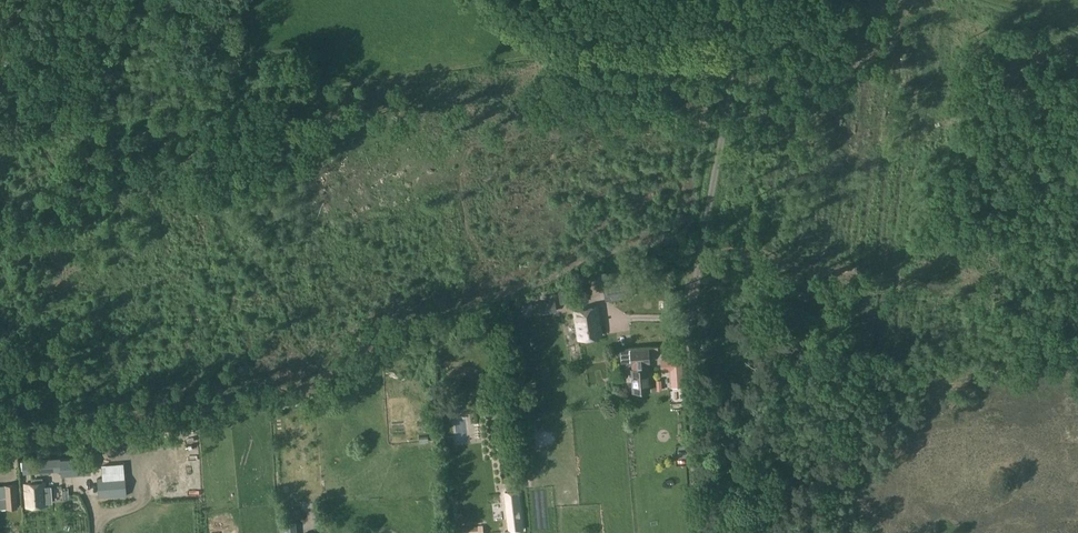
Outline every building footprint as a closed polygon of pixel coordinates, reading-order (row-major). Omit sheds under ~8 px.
[(648,270),(636,273),(638,282),(651,279),(648,270)] [(607,300),(633,296),(629,272),(603,276),(607,300)] [(581,290),(559,293),(561,303),(572,301),(572,300),(569,301),(568,292),(581,290)] [(554,296),(524,303),(527,318),(558,310),(554,296)] [(579,338),(601,334),(596,308),(575,312),(579,338)] [(575,321),(563,321),(564,335),(575,335),(575,321)] [(646,368),(646,362),(649,362),(648,349),(631,350),(633,391),(649,390),(647,368),(646,368)] [(680,359),(662,361),(663,369),(672,369),(673,378),(682,377),(680,359)] [(92,473),(92,455),(61,457),(24,458),(25,472),(62,470),(62,474),(92,473)] [(124,459),(100,460),(100,474),(124,473),(124,459)] [(99,497),(127,495),(126,476),(96,479),(99,497)] [(26,506),(46,505),(45,482),(25,484),(26,506)] [(16,492),(18,492),(18,485),(0,486),(0,508),(17,507),(16,492)] [(51,499),(70,498),(69,488),(50,489),(51,499)] [(505,491),(510,530),(505,531),(506,532),(513,532),(513,531),(523,530),(519,490),(505,491)] [(297,522),(281,524),(281,532),(298,532),(297,522)]
